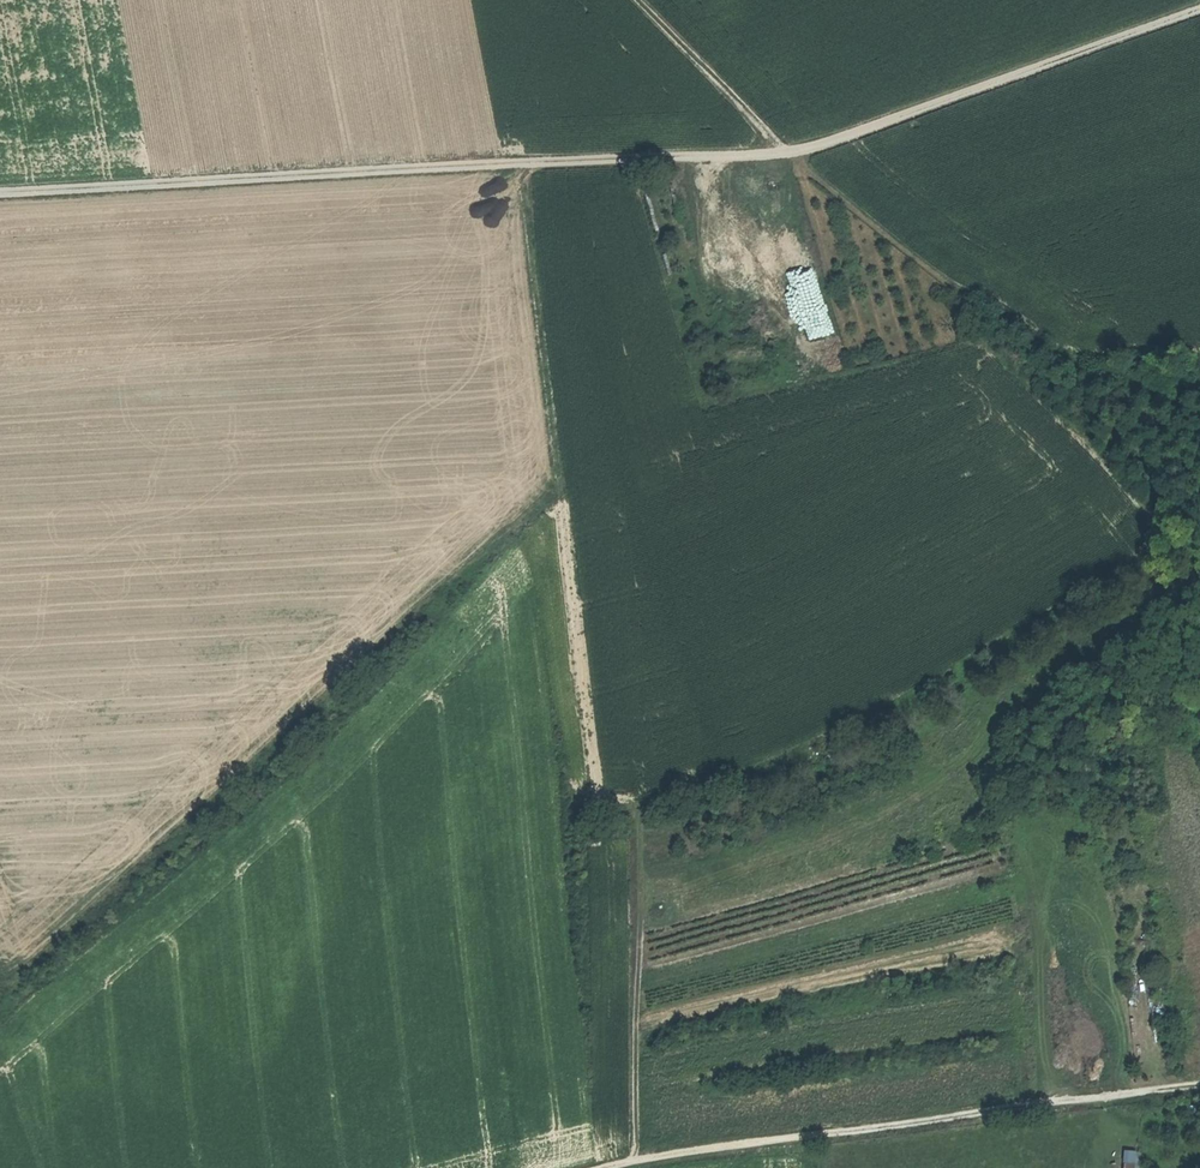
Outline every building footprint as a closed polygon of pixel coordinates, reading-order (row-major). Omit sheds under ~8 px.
[(837,360),(818,264),(792,270),(811,365),(837,360)] [(1140,1150),(1126,1149),(1125,1167),(1139,1167),(1140,1150)]
